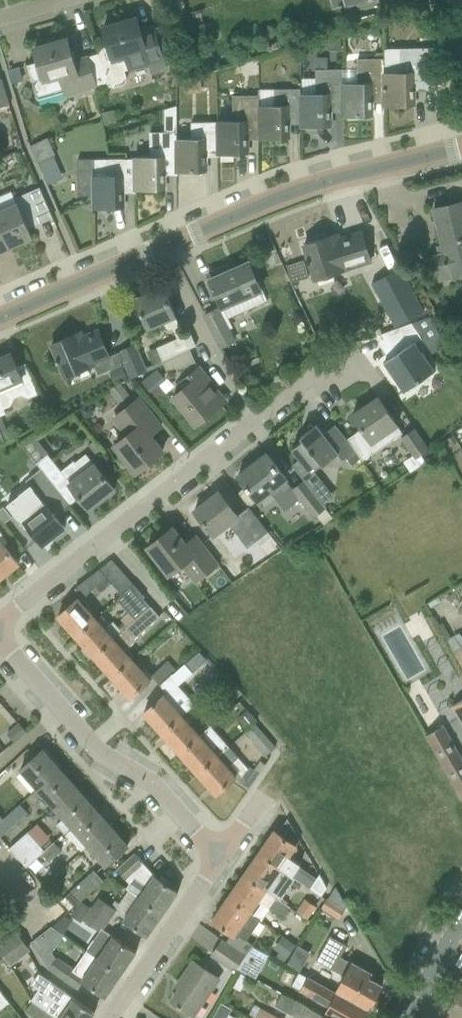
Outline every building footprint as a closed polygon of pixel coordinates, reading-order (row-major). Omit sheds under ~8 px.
[(332,7),(347,2),(348,3),(356,1),(356,4),(358,9),(379,3),(378,0),(330,0),(332,7)] [(151,76),(168,70),(155,26),(134,33),(130,19),(102,27),(108,46),(101,48),(97,53),(106,82),(106,85),(110,87),(114,88),(119,87),(124,85),(126,82),(127,77),(124,71),(127,70),(129,73),(149,67),(151,76)] [(96,86),(106,82),(97,53),(91,34),(67,41),(66,38),(34,48),(39,62),(26,66),(30,79),(36,82),(32,87),(37,100),(42,103),(63,96),(64,98),(97,88),(96,86)] [(329,40),(330,52),(341,52),(341,40),(329,40)] [(382,48),(382,53),(383,53),(384,93),(383,93),(384,105),(413,104),(413,82),(435,82),(435,47),(382,48)] [(341,84),(342,103),(342,115),(372,115),(371,93),(383,93),(384,93),(383,53),(382,53),(374,53),(374,59),(357,59),(357,84),(343,84),(341,84)] [(300,94),(300,115),(300,126),(330,126),(330,103),(342,103),(341,84),(343,84),(342,69),(315,70),(316,94),(301,94),(300,94)] [(9,105),(1,78),(0,79),(0,108),(9,105)] [(258,106),(259,130),(259,138),(289,137),(288,115),(300,115),(300,94),(301,94),(301,89),(274,89),(274,106),(260,106),(258,106)] [(217,122),(217,148),(217,153),(247,153),(247,131),(259,130),(258,106),(260,106),(259,95),(232,96),(233,121),(217,121),(217,122)] [(176,139),(176,166),(176,171),(206,171),(205,148),(217,148),(217,122),(191,123),(191,139),(177,139),(176,139)] [(150,157),(134,157),(135,189),(164,188),(164,166),(176,166),(176,139),(177,139),(177,132),(149,133),(150,157)] [(48,137),(29,145),(37,164),(56,155),(48,137)] [(78,196),(93,196),(93,207),(123,207),(123,193),(135,193),(135,189),(134,157),(94,159),(78,159),(78,196)] [(9,247),(31,237),(26,226),(51,215),(39,187),(13,198),(10,191),(0,196),(0,227),(9,247)] [(433,208),(444,253),(434,256),(439,279),(454,276),(454,277),(461,275),(461,201),(433,208)] [(9,247),(0,227),(0,251),(9,247)] [(306,258),(308,262),(309,262),(314,279),(370,261),(361,231),(331,241),(329,236),(303,245),(308,258),(306,258)] [(259,246),(264,258),(273,254),(268,242),(259,246)] [(287,266),(292,281),(307,276),(302,261),(287,266)] [(214,289),(222,307),(227,318),(265,301),(248,262),(225,272),(223,267),(208,274),(213,285),(211,286),(213,289),(214,289)] [(423,311),(399,267),(371,283),(395,327),(423,311)] [(135,299),(136,301),(130,303),(136,316),(138,317),(142,315),(147,328),(161,322),(164,327),(168,329),(171,327),(176,339),(155,348),(161,361),(171,357),(189,348),(195,345),(190,333),(183,335),(162,287),(135,299)] [(217,308),(204,315),(221,347),(234,340),(217,308)] [(411,322),(399,326),(380,334),(394,355),(384,362),(403,390),(433,370),(415,343),(422,338),(411,322)] [(56,359),(58,362),(64,377),(94,364),(99,375),(120,366),(120,365),(123,363),(118,351),(108,356),(97,330),(72,341),(70,336),(51,344),(57,359),(56,359)] [(123,363),(130,377),(146,371),(144,367),(134,344),(118,351),(123,363)] [(144,367),(146,371),(146,372),(163,365),(167,374),(195,361),(189,348),(171,357),(161,361),(144,367)] [(3,441),(10,438),(0,415),(5,413),(3,409),(10,406),(13,398),(19,395),(27,398),(38,394),(32,381),(24,363),(16,366),(11,353),(0,357),(0,433),(3,441)] [(198,367),(183,380),(187,385),(173,396),(195,424),(222,403),(205,382),(209,380),(198,367)] [(113,380),(124,375),(120,368),(109,373),(113,380)] [(119,383),(107,389),(118,403),(128,395),(119,383)] [(347,438),(358,454),(362,460),(402,433),(377,396),(352,413),(362,428),(347,438)] [(114,444),(123,456),(136,472),(159,453),(149,441),(153,438),(144,428),(155,419),(138,397),(113,417),(126,434),(114,444)] [(303,439),(292,448),(300,458),(291,465),(306,483),(323,505),(334,496),(313,471),(338,451),(343,458),(346,456),(354,449),(334,424),(323,433),(316,424),(300,436),(303,439)] [(401,437),(415,457),(427,448),(414,429),(401,437)] [(88,445),(96,456),(103,450),(95,439),(88,445)] [(360,459),(354,449),(346,456),(353,465),(360,459)] [(36,462),(49,479),(55,486),(65,478),(89,508),(114,489),(93,462),(85,452),(73,461),(73,460),(60,470),(47,454),(36,462)] [(246,486),(248,490),(250,489),(258,500),(270,491),(284,510),(299,498),(313,517),(325,507),(323,505),(306,483),(295,492),(285,479),(285,478),(266,453),(238,475),(247,485),(246,486)] [(30,484),(18,494),(6,503),(31,536),(34,534),(43,544),(64,528),(55,516),(69,505),(55,486),(49,479),(35,490),(30,484)] [(194,510),(206,525),(214,535),(229,523),(247,547),(261,537),(274,554),(281,550),(267,532),(268,531),(252,511),(241,519),(218,491),(194,510)] [(172,526),(147,546),(159,562),(168,574),(182,564),(196,582),(213,568),(218,564),(211,555),(199,540),(189,548),(185,543),(172,526)] [(18,564),(3,545),(8,541),(0,531),(0,578),(18,564)] [(111,559),(74,588),(82,598),(106,577),(121,593),(120,595),(116,598),(116,599),(132,586),(123,575),(111,559)] [(132,586),(116,599),(128,612),(121,619),(127,625),(150,606),(142,598),(132,586)] [(452,597),(429,610),(436,623),(459,609),(452,597)] [(57,615),(75,635),(95,618),(77,598),(57,615)] [(127,625),(113,638),(93,655),(111,676),(131,658),(124,650),(134,641),(133,639),(158,616),(150,606),(127,625)] [(95,618),(75,635),(93,655),(113,638),(95,618)] [(452,648),(461,666),(461,642),(452,648)] [(173,654),(151,675),(160,685),(172,674),(177,670),(176,669),(182,664),(173,654)] [(131,658),(111,676),(130,697),(150,680),(131,658)] [(189,708),(172,690),(180,682),(172,674),(160,685),(166,692),(143,712),(161,733),(181,715),(189,708)] [(461,723),(461,699),(451,705),(461,723)] [(200,717),(209,726),(209,727),(210,726),(221,716),(212,706),(200,717)] [(246,729),(253,723),(256,720),(248,711),(238,720),(246,729)] [(181,715),(161,733),(179,753),(199,735),(198,735),(181,715)] [(19,723),(7,733),(14,742),(26,731),(19,723)] [(246,729),(244,731),(264,754),(274,746),(253,723),(246,729)] [(426,734),(461,798),(461,760),(442,725),(426,734)] [(199,735),(179,753),(197,773),(217,755),(228,745),(210,726),(209,727),(209,726),(198,735),(199,735)] [(217,755),(197,773),(216,794),(236,776),(238,779),(247,767),(238,757),(229,746),(228,745),(217,755)] [(59,768),(42,749),(20,769),(36,788),(59,768)] [(238,780),(249,787),(258,773),(248,766),(238,780)] [(59,768),(36,788),(54,807),(76,787),(59,768)] [(70,826),(93,806),(76,787),(54,807),(63,818),(56,825),(63,833),(70,826)] [(0,800),(0,821),(19,803),(9,791),(0,800)] [(0,821),(0,836),(26,812),(18,804),(0,821)] [(93,806),(70,826),(88,846),(110,826),(93,806)] [(110,826),(88,846),(105,865),(127,845),(110,826)] [(274,830),(258,853),(279,867),(291,876),(299,864),(287,855),(295,844),(274,830)] [(26,868),(41,853),(34,845),(26,836),(10,851),(26,868)] [(53,842),(41,853),(48,861),(60,850),(53,842)] [(134,853),(119,866),(116,869),(126,879),(129,883),(125,888),(162,913),(177,891),(154,875),(134,853)] [(258,853),(243,875),(264,890),(277,898),(280,900),(295,878),(291,876),(279,867),(258,853)] [(69,891),(79,901),(102,880),(93,870),(69,891)] [(309,887),(321,896),(327,887),(319,873),(309,887)] [(227,898),(244,909),(259,920),(260,921),(269,908),(282,918),(290,907),(277,898),(264,890),(243,875),(227,898)] [(42,885),(48,891),(57,883),(52,877),(42,885)] [(98,896),(90,908),(108,920),(114,911),(123,918),(147,935),(162,913),(125,888),(128,890),(118,903),(114,900),(111,905),(98,896)] [(326,897),(320,908),(338,919),(345,908),(326,897)] [(259,920),(244,909),(227,898),(212,920),(231,933),(226,941),(245,955),(252,944),(245,940),(259,920)] [(80,922),(82,919),(99,931),(86,950),(96,957),(120,974),(136,951),(111,935),(102,929),(108,920),(90,908),(78,901),(69,914),(80,922)] [(312,908),(304,903),(298,912),(306,918),(312,908)] [(0,945),(0,949),(6,958),(10,965),(30,950),(17,932),(0,945)] [(40,934),(30,941),(49,969),(66,980),(73,971),(82,977),(81,979),(105,996),(120,974),(96,957),(86,950),(73,969),(57,957),(56,958),(40,934)] [(272,948),(278,952),(274,957),(282,964),(296,945),(282,935),(272,948)] [(316,960),(322,963),(343,975),(336,988),(369,1007),(381,984),(368,977),(370,972),(339,955),(345,944),(330,935),(316,960)] [(245,955),(226,941),(222,939),(211,955),(233,971),(245,955)] [(176,1005),(180,1008),(192,1016),(218,978),(193,960),(179,980),(183,983),(171,1001),(177,1005),(176,1005)] [(32,1001),(58,1017),(90,1017),(94,1012),(51,982),(38,973),(30,984),(37,989),(30,999),(32,1001)] [(336,1017),(362,1017),(367,1010),(307,977),(300,989),(330,1005),(326,1012),(336,1017)] [(8,1002),(0,991),(0,1009),(8,1002)] [(296,1000),(281,993),(274,1005),(296,1017),(327,1017),(296,1000)] [(32,1001),(26,1010),(37,1017),(58,1017),(32,1001)] [(247,1016),(250,1017),(279,1017),(253,1004),(247,1016)]
